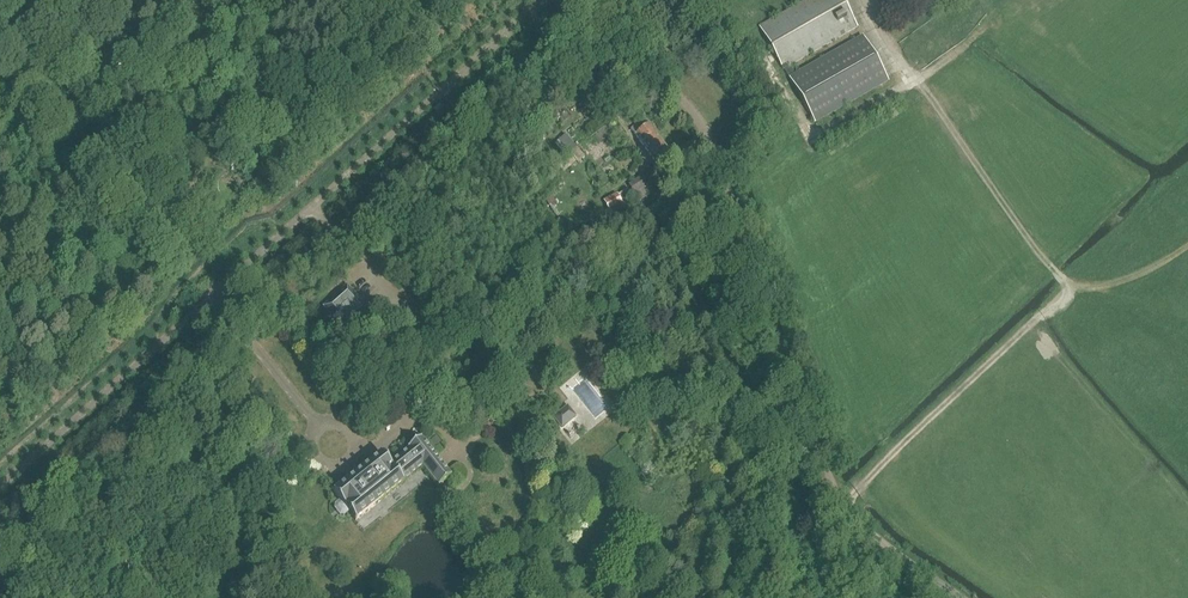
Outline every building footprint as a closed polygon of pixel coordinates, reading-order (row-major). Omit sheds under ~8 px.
[(760,27),(783,69),(784,69),(789,66),(857,28),(842,0),(809,0),(760,27)] [(794,76),(789,66),(784,69),(813,122),(887,81),(863,38),(794,76)] [(438,115),(443,111),(439,106),(434,111),(438,115)] [(668,151),(645,119),(631,129),(635,135),(635,136),(653,161),(668,151)] [(578,163),(585,158),(565,135),(558,141),(569,155),(570,154),(578,163)] [(391,176),(387,171),(387,170),(378,178),(383,183),(391,176)] [(641,178),(629,185),(634,193),(646,186),(641,178)] [(627,189),(618,195),(621,201),(631,195),(627,189)] [(616,194),(603,201),(608,211),(621,204),(616,194)] [(345,333),(368,312),(345,287),(322,308),(345,333)] [(484,382),(480,377),(471,384),(475,389),(480,396),(490,388),(484,382)] [(561,427),(575,416),(567,406),(553,417),(561,427)] [(451,477),(443,467),(420,439),(407,449),(409,451),(390,466),(381,455),(333,493),(340,502),(336,505),(335,509),(341,516),(345,516),(349,513),(356,521),(404,483),(403,483),(422,468),(438,487),(451,477)]
